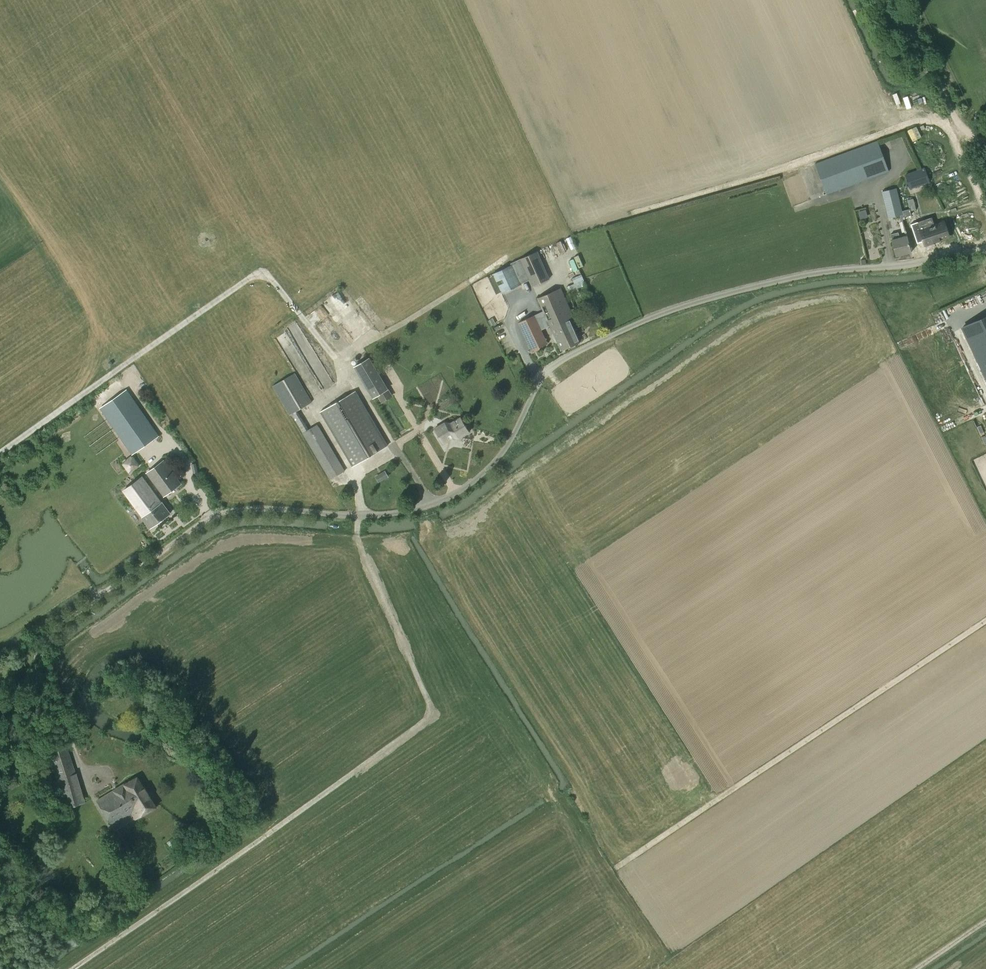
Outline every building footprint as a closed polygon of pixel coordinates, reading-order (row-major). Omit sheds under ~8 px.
[(912,140),(922,136),(918,126),(909,130),(912,140)] [(889,171),(877,140),(815,164),(827,194),(889,171)] [(924,167),(905,174),(910,188),(929,182),(924,167)] [(903,215),(902,210),(901,210),(896,188),(882,191),(888,218),(901,214),(901,215),(903,215)] [(933,229),(930,220),(914,224),(920,244),(921,244),(922,247),(947,240),(943,227),(933,229)] [(896,256),(910,252),(906,235),(901,236),(899,231),(892,233),(893,238),(891,239),(896,256)] [(489,278),(496,294),(501,292),(502,293),(529,280),(532,286),(550,279),(537,251),(511,263),(511,265),(492,274),(493,276),(489,278)] [(577,282),(567,285),(568,290),(585,285),(582,273),(575,275),(577,282)] [(538,298),(561,350),(579,342),(572,326),(576,324),(560,288),(538,298)] [(312,310),(316,319),(325,315),(321,307),(312,310)] [(547,344),(533,315),(518,323),(532,351),(547,344)] [(962,328),(985,379),(985,316),(962,328)] [(378,395),(382,402),(391,396),(369,358),(355,366),(373,398),(378,395)] [(330,480),(344,471),(317,424),(308,430),(296,411),(311,403),(294,373),(273,386),(290,415),(291,414),(330,480)] [(100,409),(132,455),(158,436),(126,390),(100,409)] [(387,446),(355,391),(320,412),(352,467),(387,446)] [(450,424),(445,423),(434,429),(443,444),(453,437),(459,438),(469,432),(460,418),(450,424)] [(164,496),(180,484),(164,461),(147,473),(164,496)] [(375,476),(378,482),(389,477),(385,470),(375,476)] [(150,528),(170,514),(162,503),(161,503),(142,477),(123,491),(143,517),(142,518),(150,528)] [(49,752),(53,766),(66,806),(83,801),(66,746),(49,752)] [(137,820),(156,807),(138,777),(125,785),(124,785),(113,791),(114,792),(98,801),(112,825),(133,813),(137,820)]
